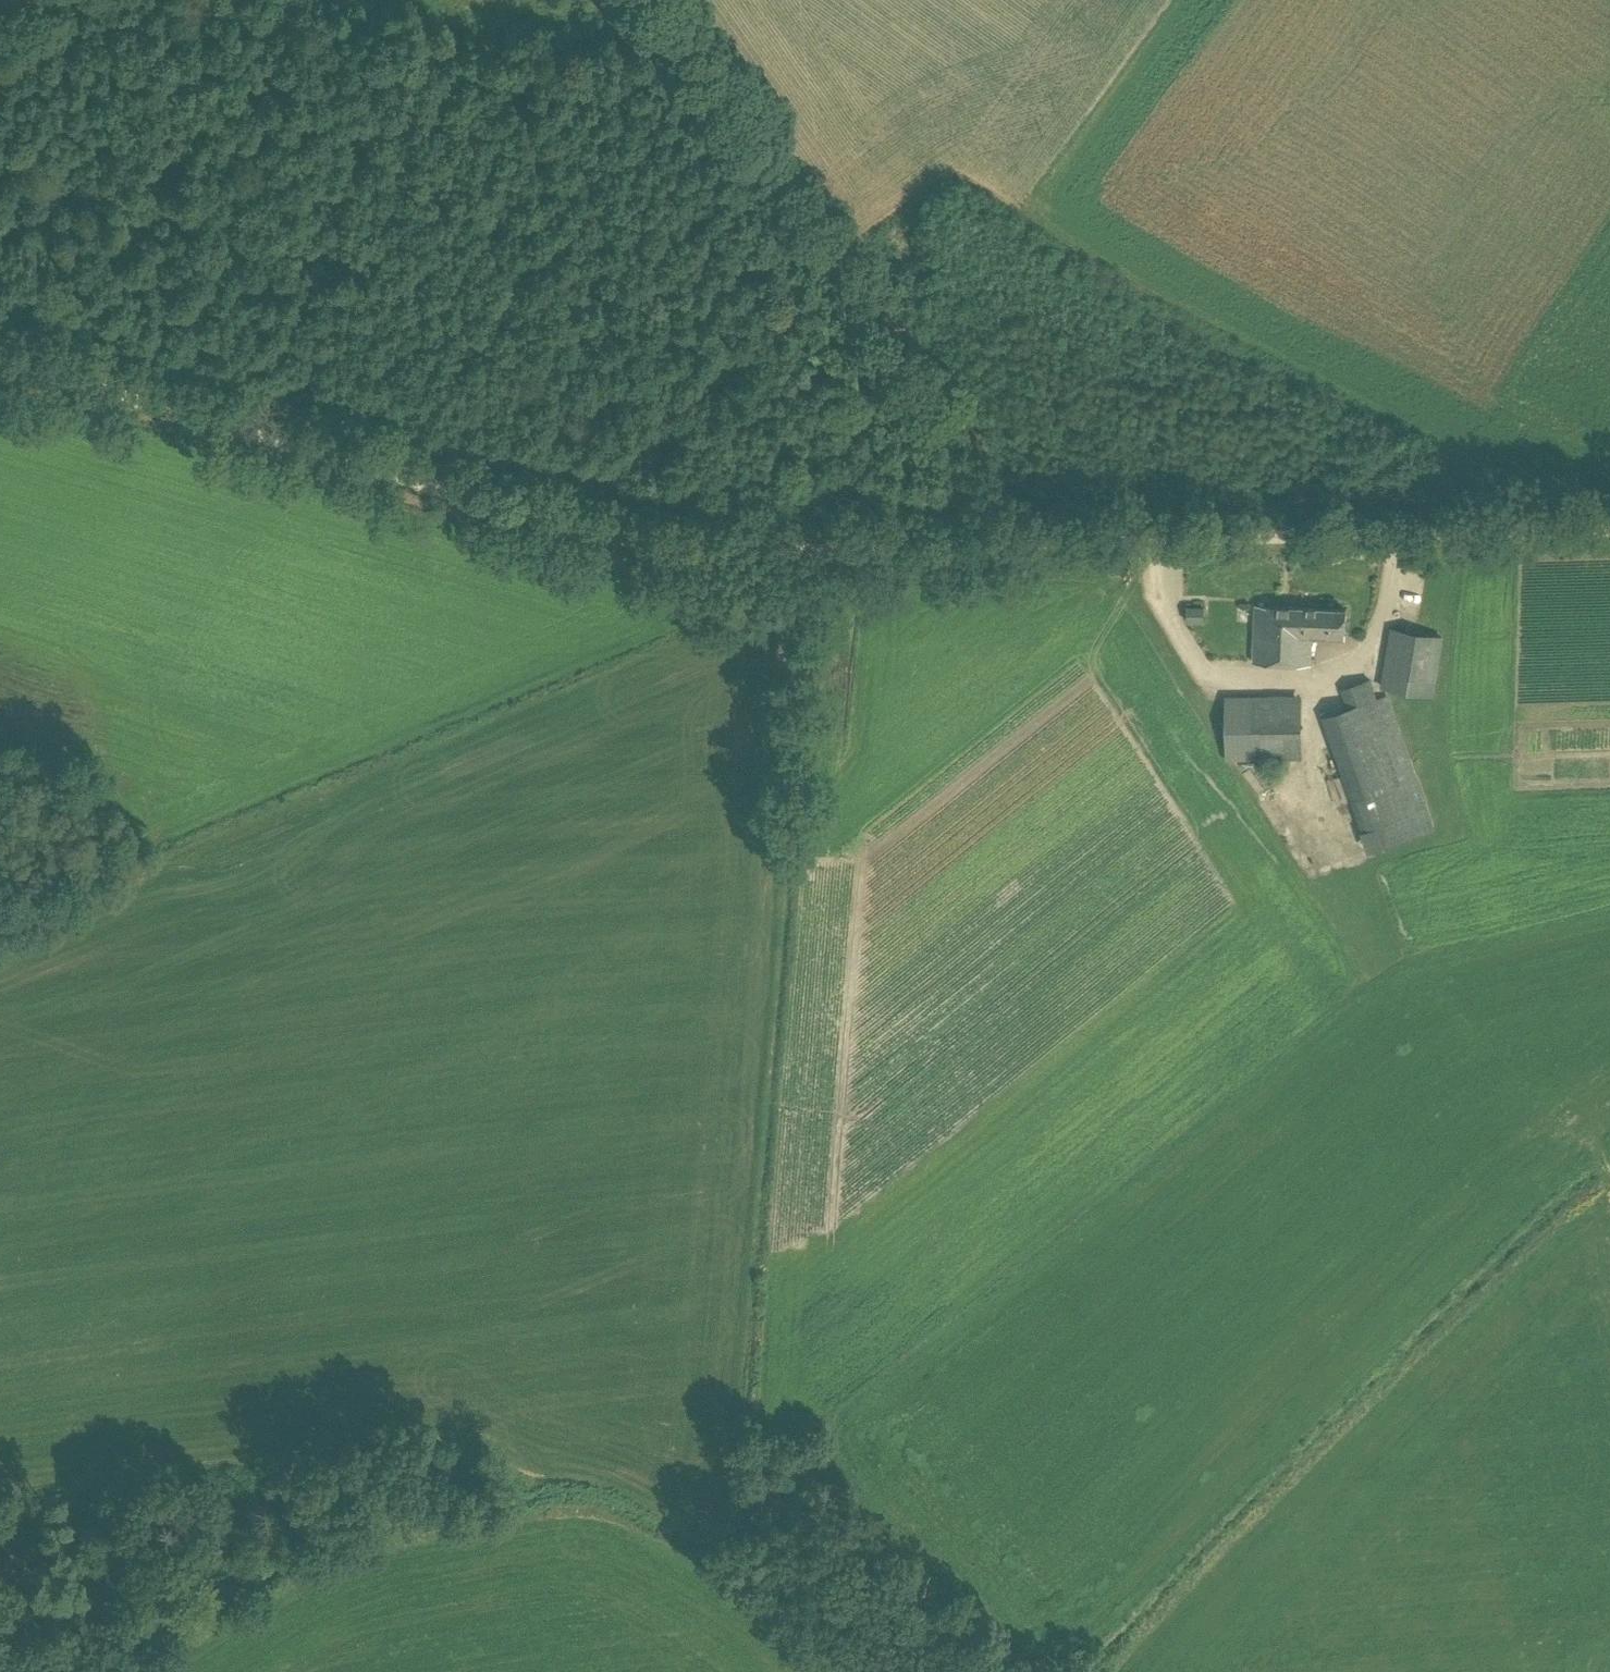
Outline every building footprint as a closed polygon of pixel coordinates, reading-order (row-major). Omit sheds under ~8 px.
[(1309,666),(1311,636),(1345,637),(1346,611),(1256,606),(1253,663),(1309,666)] [(1204,607),(1187,607),(1187,621),(1204,622),(1204,607)] [(1433,697),(1443,637),(1391,628),(1381,688),(1433,697)] [(1377,703),(1370,682),(1341,691),(1348,712),(1326,720),(1371,855),(1432,835),(1387,699),(1377,703)] [(1229,759),(1299,758),(1298,697),(1228,698),(1229,759)]
